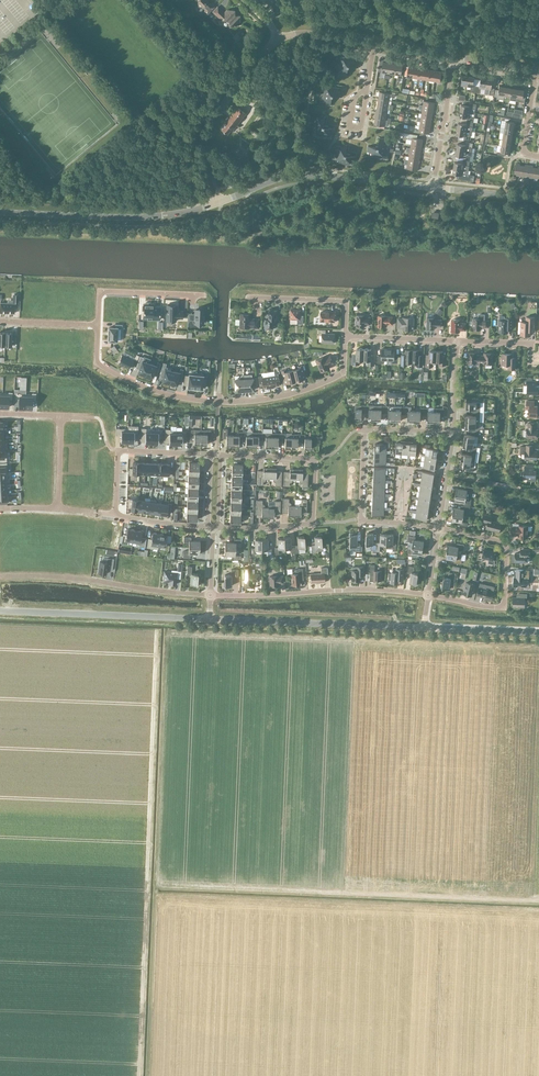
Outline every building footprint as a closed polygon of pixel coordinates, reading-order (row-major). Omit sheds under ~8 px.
[(196,1),(197,2),(198,2),(198,5),(199,6),(204,6),(204,11),(204,12),(206,15),(215,5),(212,3),(212,4),(209,4),(209,2),(208,1),(207,2),(207,0),(196,0),(196,1)] [(224,12),(217,6),(212,12),(219,17),(224,17),(224,20),(226,20),(226,21),(228,23),(229,23),(229,27),(230,27),(232,25),(240,25),(239,15),(241,15),(235,15),(234,14),(234,10),(226,10),(224,12)] [(358,59),(342,56),(339,73),(342,73),(342,75),(347,76),(348,70),(350,71),(351,67),(351,66),(359,67),(360,62),(358,62),(358,59)] [(388,74),(389,63),(383,62),(381,72),(388,74)] [(394,75),(396,64),(389,63),(388,74),(394,75)] [(396,64),(394,75),(401,76),(403,65),(396,64)] [(413,77),(415,67),(408,66),(407,76),(413,77)] [(435,70),(433,80),(440,82),(442,72),(435,70)] [(475,92),(476,86),(473,85),(474,77),(468,76),(467,86),(471,86),(470,92),(475,92)] [(485,89),(486,79),(480,78),(479,86),(476,86),(475,92),(480,93),(481,88),(485,89)] [(486,79),(485,89),(489,89),(488,95),(493,95),(494,89),(491,88),(492,80),(486,79)] [(261,94),(265,89),(254,81),(250,86),(261,94)] [(503,99),(504,95),(506,86),(501,85),(501,86),(499,86),(498,90),(495,89),(494,96),(497,97),(497,98),(503,99)] [(343,88),(342,88),(326,86),(323,102),(326,102),(326,104),(331,105),(332,100),(334,100),(335,96),(343,97),(344,92),(343,91),(343,88)] [(516,97),(518,88),(514,87),(513,88),(512,88),(510,100),(516,101),(516,97)] [(378,98),(389,100),(390,94),(379,92),(378,98)] [(388,107),(389,100),(378,98),(377,105),(388,107)] [(434,102),(424,101),(423,105),(419,104),(419,107),(433,109),(434,102)] [(460,111),(470,112),(470,108),(476,109),(476,104),(469,103),(469,106),(461,105),(460,111)] [(387,113),(388,107),(377,105),(376,112),(387,113)] [(228,119),(237,125),(246,114),(237,107),(228,119)] [(432,115),(433,109),(419,107),(419,109),(422,109),(422,113),(432,115)] [(469,116),(470,112),(460,111),(459,117),(467,118),(467,121),(473,122),(474,117),(469,116)] [(386,117),(387,113),(376,112),(375,118),(386,120),(388,120),(391,121),(391,118),(386,117)] [(333,134),(334,129),(328,128),(329,126),(325,125),(324,125),(325,117),(320,116),(320,118),(317,118),(315,134),(331,137),(331,134),(333,134)] [(514,124),(514,122),(510,121),(510,118),(504,117),(503,120),(506,121),(505,127),(514,129),(515,124),(514,124)] [(385,126),(386,120),(375,118),(374,125),(385,126)] [(233,131),(237,125),(228,119),(225,122),(226,123),(222,129),(228,134),(231,130),(233,131)] [(430,127),(431,121),(417,119),(417,121),(420,122),(420,126),(430,127)] [(472,131),(473,122),(467,121),(466,124),(458,123),(457,129),(472,131)] [(429,134),(430,127),(420,126),(419,130),(415,129),(415,131),(429,134)] [(470,140),(472,131),(457,129),(456,135),(464,136),(464,139),(470,140)] [(411,144),(421,146),(422,139),(412,138),(408,137),(408,139),(412,140),(411,144)] [(385,158),(388,141),(385,141),(385,139),(380,138),(379,144),(377,143),(376,147),(376,148),(368,147),(368,151),(369,152),(369,155),(385,158)] [(471,152),(472,148),(473,143),(466,142),(465,145),(457,144),(456,150),(471,152)] [(355,162),(356,157),(350,156),(350,153),(346,153),(347,145),(342,145),(342,146),(339,146),(336,162),(352,165),(353,162),(355,162)] [(510,149),(510,147),(502,146),(501,152),(498,151),(497,155),(504,156),(505,153),(510,154),(511,149),(510,149)] [(419,158),(420,152),(406,150),(406,152),(410,152),(409,156),(419,158)] [(470,161),(471,152),(456,150),(455,156),(463,157),(463,160),(470,161)] [(468,170),(470,161),(463,160),(462,163),(454,162),(453,168),(468,170)] [(417,171),(418,164),(404,162),(404,164),(408,165),(407,169),(417,171)] [(520,176),(522,166),(520,165),(520,164),(516,163),(514,174),(516,174),(516,176),(520,176)] [(527,176),(529,165),(525,165),(525,166),(522,166),(520,176),(525,177),(525,175),(527,176)] [(533,178),(535,168),(533,167),(533,166),(529,165),(527,176),(529,176),(529,178),(533,178)] [(468,174),(468,170),(453,168),(452,174),(457,175),(457,179),(473,181),(474,175),(468,174)] [(14,313),(14,303),(0,303),(0,313),(14,313)] [(150,303),(145,303),(145,304),(144,304),(144,305),(142,305),(142,310),(143,310),(143,315),(148,315),(147,319),(159,320),(160,307),(153,307),(153,304),(150,304),(150,303)] [(176,305),(167,305),(166,321),(176,321),(176,318),(182,318),(183,311),(176,311),(176,305)] [(265,319),(264,328),(268,328),(268,329),(273,329),(273,319),(277,319),(277,310),(274,310),(274,309),(269,309),(269,319),(265,319)] [(203,310),(195,310),(195,315),(192,315),(192,316),(189,316),(189,322),(194,323),(203,323),(203,319),(204,319),(204,315),(203,315),(203,310)] [(291,310),(290,319),(297,320),(297,323),(303,324),(303,317),(300,317),(300,310),(291,310)] [(321,312),(320,321),(335,322),(335,311),(329,311),(329,312),(321,312)] [(241,314),(240,327),(259,328),(259,319),(250,319),(250,314),(247,314),(247,313),(244,313),(243,314),(241,314)] [(489,327),(489,321),(484,320),(484,315),(479,314),(478,315),(478,318),(473,318),(472,329),(480,330),(480,326),(482,326),(482,327),(489,327)] [(355,320),(355,324),(356,325),(356,327),(364,327),(364,324),(370,324),(371,317),(364,317),(364,315),(357,315),(356,320),(355,320)] [(378,315),(377,327),(385,327),(385,323),(387,323),(387,324),(392,324),(393,317),(386,316),(378,315)] [(398,318),(398,328),(403,328),(402,330),(413,330),(413,327),(413,326),(413,318),(403,317),(403,318),(398,318)] [(426,324),(425,325),(425,326),(426,327),(426,329),(434,329),(434,326),(441,327),(442,320),(434,319),(434,318),(427,317),(427,323),(426,323),(426,324)] [(499,332),(507,332),(508,329),(512,329),(512,318),(505,317),(505,320),(498,320),(498,325),(499,325),(499,332)] [(521,321),(521,334),(529,335),(529,331),(534,331),(534,317),(526,317),(526,322),(521,321)] [(450,322),(450,324),(450,325),(451,325),(451,332),(459,332),(459,330),(465,330),(466,323),(460,323),(460,320),(451,320),(451,321),(450,321),(450,322)] [(108,336),(108,340),(116,341),(117,328),(122,328),(122,325),(115,324),(115,328),(109,327),(108,332),(108,336)] [(334,343),(335,334),(326,333),(326,330),(319,329),(319,333),(322,333),(322,342),(334,343)] [(5,332),(4,345),(12,346),(12,344),(15,344),(16,336),(12,336),(12,333),(5,332)] [(363,360),(364,349),(363,349),(362,348),(360,348),(359,349),(357,349),(356,354),(353,354),(352,364),(359,365),(359,360),(363,360)] [(364,349),(363,360),(367,360),(367,365),(374,365),(374,355),(371,354),(371,349),(368,349),(368,348),(365,348),(365,349),(364,349)] [(388,360),(388,349),(381,349),(381,355),(377,355),(377,363),(384,363),(384,360),(388,360)] [(388,349),(388,360),(391,360),(391,363),(397,363),(398,356),(394,356),(395,349),(388,349)] [(412,363),(412,350),(405,350),(405,354),(401,354),(401,365),(407,366),(407,363),(412,363)] [(412,350),(412,363),(416,363),(416,366),(422,366),(422,355),(419,355),(419,350),(412,350)] [(436,361),(436,351),(430,351),(429,355),(426,355),(426,366),(432,367),(432,361),(436,361)] [(436,351),(436,361),(439,361),(439,365),(446,365),(446,355),(443,355),(443,351),(436,351)] [(479,366),(480,355),(476,355),(476,352),(468,352),(467,363),(476,363),(476,362),(479,362),(479,366)] [(480,366),(480,362),(484,362),(484,364),(492,364),(492,353),(484,353),(484,355),(480,355),(479,366),(480,366)] [(502,353),(502,364),(506,365),(506,366),(509,366),(509,369),(515,369),(515,358),(511,358),(511,354),(502,353)] [(122,354),(117,363),(129,369),(133,360),(122,354)] [(143,357),(140,356),(137,366),(139,367),(138,373),(145,375),(149,363),(142,361),(143,357)] [(316,360),(321,372),(329,368),(328,365),(333,363),(330,356),(325,358),(324,356),(316,360)] [(156,365),(149,363),(145,375),(152,378),(154,372),(157,373),(160,363),(157,362),(156,365)] [(166,363),(163,362),(160,375),(163,376),(162,382),(169,383),(172,370),(173,368),(165,366),(166,363)] [(292,370),(295,381),(305,378),(302,365),(298,366),(298,368),(292,370)] [(179,372),(172,370),(169,383),(177,385),(178,379),(181,380),(183,369),(180,369),(179,372)] [(295,381),(292,370),(286,372),(285,370),(281,371),(284,383),(295,381)] [(189,375),(185,375),(183,383),(188,384),(187,388),(192,388),(194,389),(196,373),(196,372),(196,375),(189,374),(189,375)] [(203,373),(196,373),(194,389),(197,389),(202,389),(202,385),(205,386),(206,378),(203,378),(203,373)] [(268,377),(270,387),(274,387),(274,386),(280,385),(278,373),(274,374),(274,376),(268,377)] [(235,391),(244,390),(243,375),(242,375),(241,376),(240,377),(240,378),(239,379),(234,379),(235,391)] [(245,375),(244,375),(243,375),(244,390),(253,390),(253,378),(247,379),(247,378),(247,377),(246,376),(245,375)] [(270,387),(268,377),(262,378),(261,376),(258,376),(259,388),(265,387),(266,388),(270,387)] [(538,392),(538,385),(536,385),(536,381),(526,381),(526,385),(527,385),(527,393),(538,394),(538,392)] [(8,407),(8,399),(12,399),(12,392),(8,392),(8,393),(2,393),(2,407),(8,407)] [(16,392),(16,399),(19,399),(19,408),(25,408),(26,394),(20,394),(20,393),(16,392)] [(32,394),(26,394),(25,408),(26,408),(32,408),(32,400),(36,400),(36,393),(32,393),(32,394)] [(480,402),(477,402),(471,402),(471,401),(467,401),(467,402),(466,402),(466,409),(473,409),(472,412),(482,413),(482,410),(480,410),(480,402)] [(526,401),(526,408),(529,408),(529,416),(532,416),(532,417),(538,417),(538,412),(537,412),(537,406),(534,405),(534,401),(526,401)] [(355,419),(362,419),(362,412),(365,413),(365,405),(356,405),(355,405),(355,408),(354,408),(354,409),(355,409),(355,414),(354,414),(354,418),(355,418),(355,419)] [(375,420),(375,405),(365,405),(365,413),(369,413),(368,419),(375,420)] [(385,413),(385,406),(375,405),(375,420),(381,420),(381,413),(385,413)] [(395,406),(385,406),(385,413),(388,413),(388,420),(394,420),(395,406)] [(405,407),(395,406),(394,420),(401,421),(401,414),(404,414),(405,407)] [(414,421),(414,411),(411,411),(411,407),(405,407),(404,414),(408,414),(407,421),(414,421)] [(424,415),(424,407),(420,407),(420,411),(414,411),(414,421),(420,421),(421,415),(424,415)] [(433,422),(434,412),(428,411),(428,408),(424,407),(424,415),(427,415),(427,422),(433,422)] [(434,412),(433,422),(440,422),(440,416),(444,416),(444,408),(434,408),(434,412)] [(482,415),(482,413),(472,412),(472,415),(466,415),(465,422),(480,422),(480,415),(482,415)] [(479,429),(480,422),(465,422),(465,428),(472,428),(472,432),(479,432),(485,433),(485,429),(479,429)] [(527,429),(526,437),(537,438),(538,429),(534,429),(534,428),(535,428),(535,423),(528,423),(528,429),(527,429)] [(128,429),(116,428),(116,435),(121,435),(121,442),(127,442),(128,429)] [(152,432),(146,432),(146,428),(141,428),(140,442),(145,442),(145,443),(151,443),(152,432)] [(138,429),(128,429),(127,442),(134,443),(134,435),(138,435),(138,429)] [(176,444),(176,431),(170,430),(170,429),(165,429),(165,443),(169,443),(169,444),(176,444)] [(232,445),(233,435),(227,435),(227,429),(223,429),(223,438),(226,438),(226,445),(232,445)] [(152,432),(151,443),(158,444),(158,436),(162,436),(162,430),(152,430),(152,432)] [(200,444),(201,430),(191,430),(191,437),(190,437),(190,441),(190,440),(194,441),(194,444),(200,444)] [(210,440),(211,436),(213,436),(213,433),(211,433),(211,430),(201,430),(200,444),(207,444),(207,440),(210,440)] [(186,431),(176,431),(176,444),(182,445),(182,437),(186,437),(186,431)] [(242,439),(242,432),(237,431),(236,435),(233,435),(232,445),(239,446),(239,439),(242,439)] [(252,446),(252,436),(246,436),(246,432),(242,432),(242,439),(245,439),(245,446),(252,446)] [(262,432),(258,432),(252,432),(252,436),(252,446),(258,447),(258,440),(262,440),(262,432)] [(272,433),(266,433),(262,432),(262,440),(265,440),(265,447),(271,447),(272,433)] [(479,437),(479,432),(472,432),(471,435),(465,434),(464,440),(474,442),(475,436),(479,437)] [(281,441),(282,433),(272,433),(271,447),(278,447),(278,441),(281,441)] [(291,437),(285,437),(285,433),(282,433),(281,441),(285,441),(284,448),(291,448),(291,437)] [(301,442),(301,434),(291,434),(291,437),(291,448),(297,448),(298,441),(301,442)] [(301,434),(301,442),(304,442),(304,448),(311,449),(311,448),(312,444),(311,444),(311,438),(305,438),(305,434),(301,434)] [(373,450),(386,451),(386,447),(390,447),(390,441),(383,440),(383,444),(375,443),(375,447),(373,447),(373,450)] [(473,445),(474,442),(464,440),(463,447),(469,448),(469,451),(476,452),(477,447),(473,445)] [(402,458),(402,454),(403,441),(400,441),(400,443),(396,442),(395,454),(400,454),(400,458),(402,458)] [(425,454),(438,456),(438,453),(437,453),(437,449),(429,448),(430,445),(423,444),(422,447),(426,448),(425,454)] [(524,453),(524,459),(525,459),(525,460),(526,460),(528,461),(529,460),(529,459),(536,459),(537,451),(532,451),(532,450),(533,450),(533,445),(526,445),(526,446),(520,446),(520,453),(524,453)] [(462,453),(461,460),(471,461),(475,462),(475,456),(476,456),(476,452),(469,451),(468,454),(462,453)] [(438,456),(425,454),(421,454),(421,456),(425,456),(424,461),(435,463),(436,459),(437,459),(438,456)] [(471,461),(461,460),(460,466),(466,467),(466,470),(473,472),(475,462),(471,461)] [(435,467),(435,463),(424,461),(423,466),(419,465),(419,467),(436,470),(436,467),(435,467)] [(139,473),(139,463),(139,462),(133,462),(133,468),(129,468),(129,475),(139,475),(139,473)] [(172,477),(172,470),(169,470),(169,464),(163,464),(163,463),(162,474),(162,476),(172,477)] [(528,480),(535,480),(536,470),(534,470),(534,466),(525,466),(524,470),(523,470),(523,478),(528,478),(528,480)] [(269,478),(270,468),(263,468),(263,471),(258,470),(257,485),(263,485),(263,481),(264,481),(265,480),(266,478),(269,478)] [(270,468),(269,478),(273,478),(273,480),(274,482),(275,482),(275,485),(281,486),(282,471),(276,471),(276,468),(270,468)] [(296,479),(296,469),(290,469),(289,472),(284,471),(283,486),(289,486),(289,482),(290,482),(292,481),(292,479),(296,479)] [(296,469),(296,479),(299,479),(299,481),(301,483),(302,483),(301,486),(307,487),(308,472),(302,472),(303,469),(296,469)] [(421,478),(433,480),(433,476),(435,476),(435,473),(419,471),(418,472),(422,473),(421,478)] [(432,483),(433,480),(421,478),(421,484),(420,485),(433,487),(434,484),(432,483)] [(388,483),(388,480),(385,480),(385,481),(372,481),(372,484),(373,484),(373,488),(385,488),(385,483),(388,483)] [(420,485),(421,484),(417,483),(417,486),(420,486),(419,491),(431,493),(431,490),(433,490),(433,487),(420,485)] [(470,496),(471,492),(472,492),(473,487),(466,486),(465,489),(456,488),(455,494),(470,496)] [(430,497),(431,493),(419,491),(419,497),(418,498),(431,500),(432,497),(430,497)] [(469,503),(470,496),(455,494),(454,501),(463,502),(463,505),(470,506),(470,503),(469,503)] [(418,498),(419,497),(415,496),(415,499),(418,499),(417,505),(428,507),(429,503),(431,503),(431,500),(418,498)] [(129,498),(128,505),(131,505),(130,509),(137,510),(138,500),(129,498)] [(295,506),(294,506),(291,506),(291,503),(290,502),(289,502),(289,498),(283,498),(282,512),(288,513),(288,516),(294,516),(295,506)] [(150,502),(148,512),(154,513),(156,502),(156,500),(150,499),(150,501),(150,502)] [(306,513),(307,499),(301,499),(301,503),(300,503),(298,504),(294,504),(294,506),(295,506),(294,516),(301,516),(301,513),(306,513)] [(268,518),(268,507),(264,507),(264,505),(263,504),(262,504),(262,500),(256,500),(256,514),(261,514),(261,518),(268,518)] [(280,515),(281,501),(274,501),(274,504),(268,504),(268,507),(268,518),(274,518),(274,515),(280,515)] [(384,507),(384,502),(373,501),(373,505),(371,505),(371,508),(384,508),(384,510),(387,510),(387,507),(384,507)] [(162,503),(160,514),(166,515),(167,513),(170,513),(171,503),(168,503),(168,504),(162,503)] [(428,510),(428,507),(417,505),(416,510),(413,510),(413,512),(416,513),(416,511),(429,513),(430,510),(428,510)] [(469,512),(470,506),(463,505),(462,509),(453,507),(452,514),(463,515),(464,512),(469,512)] [(429,516),(429,513),(416,511),(416,513),(415,518),(426,520),(427,516),(429,516)] [(462,522),(463,515),(452,514),(451,520),(460,522),(460,525),(467,526),(467,523),(462,522)] [(487,523),(486,529),(491,530),(499,532),(501,523),(491,521),(492,516),(485,514),(483,522),(487,523)] [(530,532),(529,531),(528,531),(528,526),(519,525),(519,526),(510,526),(510,535),(518,535),(518,537),(528,538),(528,535),(529,535),(530,534),(530,532)] [(122,536),(121,543),(128,544),(128,542),(133,542),(133,541),(134,530),(127,529),(126,536),(122,536)] [(134,530),(133,541),(136,542),(136,546),(145,547),(146,540),(140,539),(141,531),(134,530)] [(148,540),(147,547),(158,549),(158,546),(159,534),(152,533),(151,540),(148,540)] [(357,544),(358,534),(355,534),(355,533),(350,533),(349,538),(351,538),(350,551),(360,551),(361,544),(357,544)] [(376,551),(377,542),(373,542),(374,533),(367,533),(366,544),(370,544),(371,550),(373,550),(373,551),(376,551)] [(159,534),(158,546),(162,547),(161,549),(168,550),(169,543),(166,542),(167,535),(159,534)] [(322,534),(316,534),(316,536),(314,536),(315,545),(311,545),(312,553),(316,552),(316,551),(322,550),(321,540),(322,539),(322,534)] [(386,545),(387,534),(380,534),(380,543),(377,542),(376,551),(380,552),(380,545),(386,545)] [(386,548),(393,548),(392,551),(396,551),(396,543),(393,543),(393,534),(387,534),(386,545),(386,548)] [(412,546),(423,548),(424,541),(415,540),(415,536),(408,535),(407,541),(412,543),(412,546)] [(294,546),(295,553),(298,553),(298,547),(305,547),(304,546),(305,546),(305,543),(304,543),(304,536),(297,536),(298,545),(294,546)] [(189,547),(200,547),(200,541),(191,540),(191,537),(184,537),(183,542),(189,544),(189,547)] [(278,549),(285,548),(284,537),(277,538),(278,547),(274,547),(275,554),(279,554),(278,549)] [(295,553),(294,546),(291,546),(290,537),(284,537),(285,548),(291,548),(292,559),(295,558),(295,553)] [(225,548),(236,549),(236,543),(241,543),(241,539),(234,539),(234,542),(225,542),(225,548)] [(255,550),(261,550),(261,539),(255,539),(255,548),(251,548),(251,555),(255,555),(255,550)] [(261,539),(261,550),(268,550),(268,555),(271,555),(271,548),(268,548),(268,539),(261,539)] [(458,550),(463,550),(464,544),(457,543),(456,546),(447,545),(446,551),(457,553),(458,550)] [(422,554),(423,548),(412,546),(408,545),(407,552),(406,551),(405,555),(412,556),(413,553),(422,554)] [(199,554),(200,547),(189,547),(188,550),(183,551),(183,558),(190,558),(190,553),(199,554)] [(235,555),(236,549),(225,548),(224,555),(233,555),(233,559),(240,559),(241,555),(235,555)] [(479,552),(477,559),(484,561),(484,557),(489,558),(488,563),(495,564),(495,559),(493,559),(495,552),(484,549),(483,553),(479,552)] [(515,553),(514,562),(526,562),(526,558),(529,558),(529,549),(520,549),(520,553),(515,553)] [(461,554),(457,553),(446,551),(445,558),(454,559),(454,563),(461,564),(462,560),(460,560),(461,554)] [(100,561),(98,573),(106,574),(106,570),(112,570),(113,559),(107,558),(107,562),(100,561)] [(370,581),(374,581),(374,580),(376,580),(376,581),(377,581),(380,581),(380,580),(381,580),(382,571),(374,571),(375,564),(370,564),(370,581)] [(146,567),(144,580),(154,582),(155,576),(159,576),(160,566),(156,565),(156,569),(146,567)] [(187,566),(186,574),(191,575),(190,584),(192,584),(192,585),(198,586),(198,580),(197,580),(198,573),(191,573),(192,566),(187,566)] [(360,576),(364,576),(364,566),(357,566),(357,570),(352,570),(352,581),(360,581),(360,576)] [(408,566),(407,573),(411,573),(409,582),(412,583),(412,584),(417,585),(418,579),(417,579),(418,573),(415,572),(414,566),(408,566)] [(251,574),(251,573),(251,567),(244,567),(244,568),(241,569),(242,586),(245,586),(245,587),(251,587),(251,583),(254,583),(254,581),(259,581),(259,574),(251,574)] [(321,573),(310,574),(311,583),(319,582),(319,583),(324,582),(324,576),(328,575),(327,567),(321,568),(321,573)] [(292,585),(300,584),(299,580),(304,580),(302,568),(295,569),(295,574),(291,574),(292,585)] [(225,581),(223,581),(223,587),(229,587),(229,586),(231,586),(231,577),(238,577),(238,569),(231,569),(231,575),(225,575),(225,581)] [(391,580),(391,582),(398,583),(398,579),(403,580),(404,569),(397,569),(396,572),(392,572),(392,573),(390,573),(389,574),(388,578),(389,580),(391,580)] [(514,577),(513,586),(525,587),(526,578),(529,578),(529,573),(523,572),(524,569),(516,569),(516,577),(514,577)] [(163,581),(168,582),(168,583),(176,584),(176,578),(180,579),(181,571),(177,570),(177,572),(164,571),(163,581)] [(442,583),(441,589),(446,589),(446,588),(449,589),(450,580),(455,580),(456,573),(449,572),(447,577),(444,577),(443,583),(442,583)] [(276,576),(269,576),(270,587),(277,586),(277,583),(283,583),(283,576),(276,576)] [(463,593),(471,595),(474,584),(466,582),(465,586),(464,586),(463,589),(464,589),(463,593)] [(491,599),(494,591),(493,591),(494,587),(484,584),(480,583),(479,585),(479,587),(476,595),(491,599)] [(527,594),(519,593),(519,597),(513,597),(513,607),(524,607),(525,600),(527,600),(527,594)]
